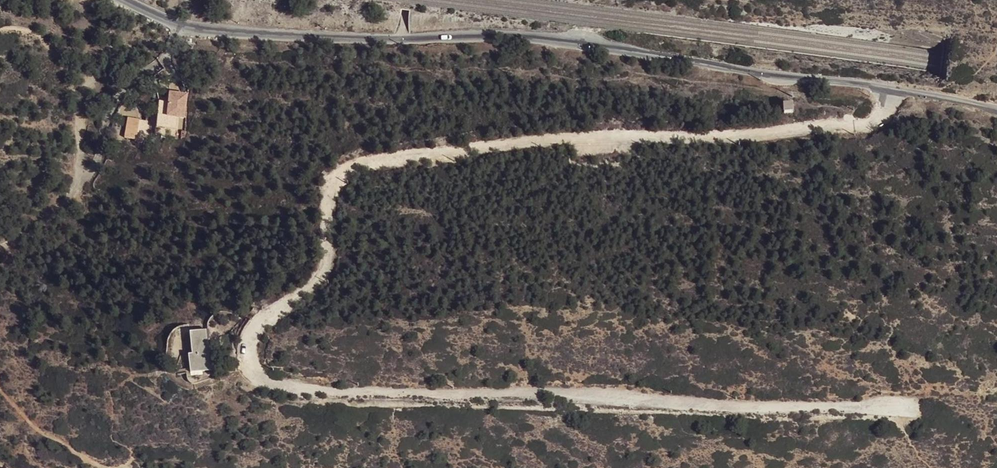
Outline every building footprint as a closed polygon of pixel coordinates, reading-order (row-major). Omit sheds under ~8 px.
[(174,105),(168,104),(160,103),(158,126),(176,128),(177,117),(184,118),(186,95),(175,93),(174,105)] [(793,113),(793,104),(783,104),(783,113),(793,113)] [(136,140),(139,120),(128,118),(124,138),(136,140)] [(207,341),(209,341),(208,330),(188,332),(191,354),(187,354),(190,373),(210,371),(213,370),(211,356),(209,356),(207,341)]
